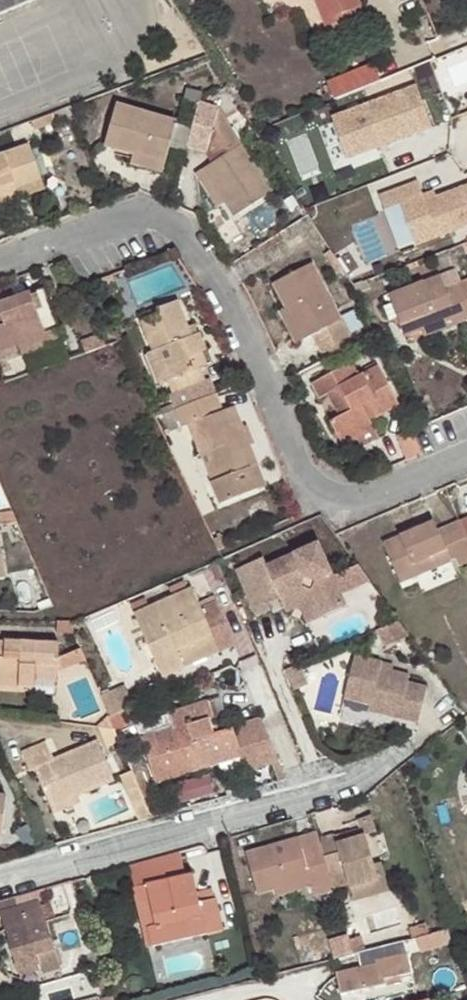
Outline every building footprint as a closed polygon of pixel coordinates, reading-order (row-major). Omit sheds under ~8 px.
[(34,0),(0,0),(0,14),(34,0)] [(324,24),(343,16),(340,10),(357,3),(356,0),(314,0),(324,24)] [(364,88),(389,78),(382,60),(358,71),(364,88)] [(329,118),(345,159),(430,127),(414,86),(329,118)] [(220,109),(199,102),(189,141),(211,146),(215,131),(229,153),(219,161),(204,169),(224,203),(232,217),(271,193),(220,109)] [(161,174),(176,121),(117,104),(105,146),(133,154),(130,165),(161,174)] [(215,131),(211,146),(219,161),(229,153),(215,131)] [(14,188),(40,179),(27,144),(0,153),(0,193),(14,188)] [(216,207),(224,203),(204,169),(196,174),(216,207)] [(466,226),(466,186),(436,198),(425,202),(423,197),(418,182),(379,197),(384,212),(400,205),(416,246),(466,226)] [(14,188),(0,193),(0,203),(17,196),(14,188)] [(434,192),(423,197),(425,202),(436,198),(434,192)] [(401,249),(386,214),(354,227),(369,262),(401,249)] [(327,359),(354,344),(311,264),(274,284),(286,308),(304,341),(314,335),(327,359)] [(461,283),(445,289),(439,276),(389,295),(404,336),(421,330),(466,313),(466,299),(464,291),(461,283)] [(43,290),(29,294),(36,313),(50,308),(43,290)] [(29,294),(0,304),(0,352),(17,345),(21,355),(62,341),(50,308),(36,313),(29,294)] [(191,336),(188,327),(177,299),(157,307),(159,313),(140,320),(152,352),(158,368),(166,365),(171,378),(177,393),(204,382),(199,367),(190,371),(185,357),(205,350),(199,333),(191,336)] [(304,341),(286,308),(279,312),(297,344),(304,341)] [(421,330),(424,338),(466,321),(466,313),(421,330)] [(195,324),(188,327),(191,336),(199,333),(195,324)] [(158,368),(152,352),(147,353),(158,383),(171,378),(166,365),(158,368)] [(318,398),(327,393),(337,387),(350,412),(339,418),(331,422),(343,445),(357,438),(373,429),(369,421),(397,406),(376,366),(357,376),(350,363),(311,383),(318,398)] [(337,387),(327,393),(339,418),(350,412),(337,387)] [(223,411),(217,394),(175,410),(181,427),(188,426),(200,455),(208,452),(219,479),(212,483),(220,504),(259,489),(250,468),(258,465),(235,406),(223,411)] [(377,438),(373,429),(357,438),(362,447),(377,438)] [(208,452),(200,455),(212,483),(219,479),(208,452)] [(266,486),(258,465),(250,468),(259,489),(266,486)] [(458,520),(466,541),(466,517),(458,520)] [(458,520),(437,529),(433,520),(383,542),(401,583),(455,560),(458,565),(466,561),(466,541),(458,520)] [(217,549),(227,545),(221,532),(212,536),(217,549)] [(267,565),(266,565),(278,594),(283,605),(306,595),(314,599),(321,616),(345,606),(318,543),(267,565)] [(263,556),(250,562),(266,599),(278,594),(266,565),(267,565),(263,556)] [(250,562),(236,568),(256,614),(270,608),(266,599),(250,562)] [(202,609),(193,589),(135,613),(161,677),(237,644),(218,602),(202,609)] [(306,595),(283,605),(289,619),(298,615),(305,617),(307,622),(321,616),(314,599),(306,595)] [(56,679),(59,642),(0,640),(0,684),(35,685),(35,681),(56,682),(56,679)] [(407,672),(389,668),(378,665),(380,658),(352,650),(340,693),(368,700),(366,707),(416,720),(425,685),(406,680),(407,672)] [(378,665),(389,668),(391,661),(380,658),(378,665)] [(307,680),(299,659),(284,665),(292,687),(307,680)] [(68,680),(56,679),(56,682),(56,695),(68,694),(68,680)] [(127,688),(102,699),(108,714),(134,704),(127,688)] [(214,720),(208,702),(168,715),(173,731),(142,741),(155,782),(241,755),(246,770),(279,759),(261,719),(206,735),(203,724),(214,720)] [(134,704),(108,714),(114,728),(115,730),(140,720),(134,704)] [(55,758),(48,742),(22,752),(29,770),(35,767),(51,804),(78,793),(113,777),(97,741),(55,758)] [(182,782),(186,800),(216,792),(212,775),(182,782)] [(78,793),(51,804),(55,814),(81,802),(78,793)] [(139,818),(151,815),(145,801),(134,805),(139,818)] [(338,842),(367,833),(364,825),(336,834),(338,842)] [(336,834),(320,838),(321,841),(325,854),(335,887),(350,882),(351,885),(380,877),(375,862),(367,833),(338,842),(336,834)] [(312,883),(315,894),(336,888),(335,887),(325,854),(306,859),(302,846),(298,834),(247,849),(258,891),(277,885),(310,875),(312,883)] [(321,841),(302,846),(306,859),(325,854),(321,841)] [(127,867),(133,889),(148,885),(184,876),(179,853),(127,867)] [(393,885),(384,859),(375,862),(380,877),(351,885),(355,897),(393,885)] [(149,926),(155,946),(224,929),(217,899),(201,902),(195,873),(184,876),(148,885),(158,924),(149,926)] [(310,875),(277,885),(280,893),(312,883),(310,875)] [(148,885),(133,889),(148,948),(155,946),(149,926),(158,924),(148,885)] [(17,969),(41,961),(39,952),(54,948),(41,901),(1,912),(17,969)] [(364,960),(358,933),(331,938),(335,960),(353,957),(354,962),(364,960)] [(39,952),(41,961),(44,971),(60,966),(54,948),(39,952)] [(413,971),(409,953),(377,959),(378,964),(338,972),(342,992),(387,984),(386,977),(413,971)] [(111,991),(82,999),(114,999),(111,991)]
